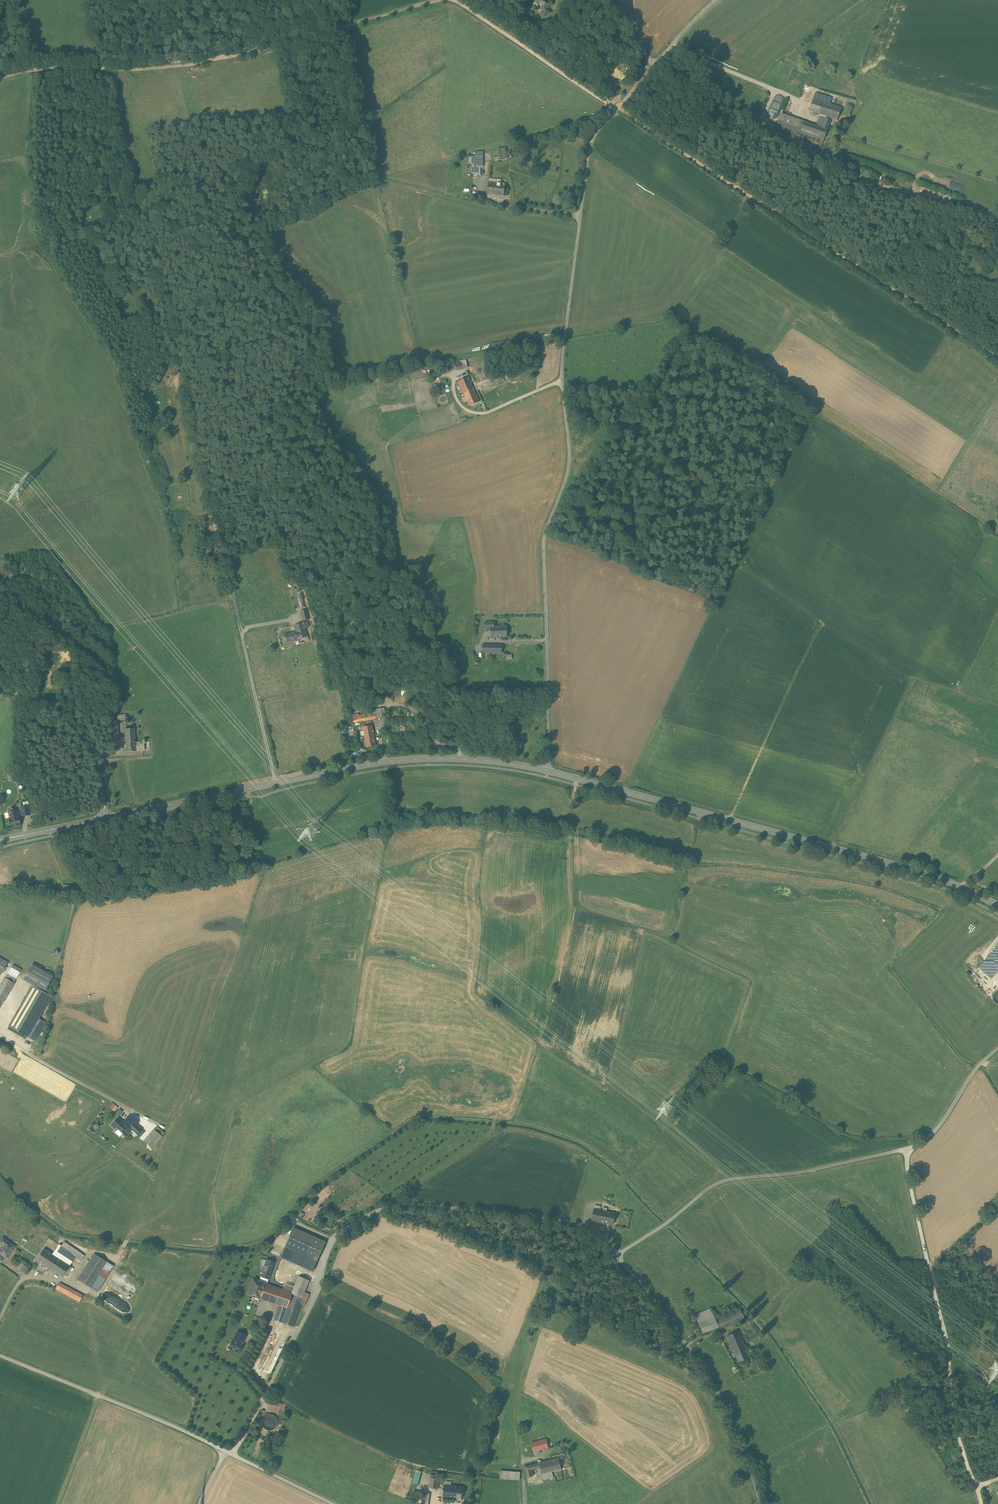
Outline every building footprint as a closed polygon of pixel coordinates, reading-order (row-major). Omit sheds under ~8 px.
[(543,11),(544,12),(547,9),(553,5),(549,0),(537,0),(536,1),(543,11)] [(550,13),(547,9),(544,12),(543,11),(541,13),(544,17),(550,13)] [(813,98),(809,110),(821,114),(832,118),(838,119),(841,107),(813,98)] [(777,116),(782,103),(773,100),(768,113),(777,116)] [(817,125),(781,113),(775,129),(822,145),(828,127),(832,118),(821,114),(817,125)] [(505,147),(497,149),(500,158),(500,160),(508,158),(506,150),(505,147)] [(480,175),(480,167),(483,167),(483,151),(475,151),(475,157),(472,157),(472,175),(480,175)] [(501,184),(489,182),(488,194),(504,196),(505,184),(501,184)] [(467,359),(441,365),(443,373),(456,370),(465,368),(468,367),(467,359)] [(471,384),(468,378),(459,382),(460,385),(462,389),(465,397),(467,401),(470,406),(479,402),(471,384)] [(558,541),(555,548),(588,561),(591,554),(558,541)] [(307,610),(301,611),(303,620),(309,619),(307,610)] [(296,631),(284,635),(286,643),(298,639),(308,637),(305,628),(309,627),(307,621),(294,625),(296,631)] [(485,629),(490,629),(490,637),(508,637),(508,625),(496,625),(495,621),(485,621),(485,629)] [(503,643),(484,643),(483,653),(503,653),(503,643)] [(352,724),(367,720),(366,714),(359,715),(358,714),(350,716),(352,724)] [(119,741),(117,720),(112,721),(110,721),(112,742),(119,741)] [(372,725),(363,727),(367,747),(376,745),(372,725)] [(136,751),(145,750),(144,741),(135,742),(134,728),(125,729),(126,752),(136,751)] [(29,805),(20,807),(22,816),(31,815),(29,805)] [(16,810),(8,812),(10,818),(9,818),(11,827),(20,825),(18,816),(17,816),(16,810)] [(978,966),(992,978),(997,971),(997,944),(978,966)] [(53,976),(33,965),(25,980),(45,991),(53,976)] [(32,986),(9,1026),(18,1031),(27,1036),(37,1019),(45,1006),(50,997),(42,992),(43,991),(41,989),(40,991),(32,986)] [(37,1019),(27,1036),(34,1040),(44,1023),(37,1019)] [(123,1123),(117,1128),(118,1129),(126,1136),(131,1130),(133,1128),(136,1125),(138,1123),(129,1115),(123,1123)] [(117,1118),(111,1125),(116,1130),(118,1129),(117,1128),(123,1123),(117,1118)] [(157,1126),(144,1142),(152,1149),(161,1140),(166,1134),(157,1126)] [(139,1133),(133,1128),(131,1130),(140,1138),(144,1132),(141,1130),(139,1133)] [(600,1221),(602,1211),(594,1209),(592,1219),(600,1221)] [(606,1212),(602,1211),(600,1221),(613,1224),(615,1213),(606,1212)] [(325,1242),(293,1228),(280,1257),(312,1271),(325,1242)] [(4,1238),(2,1237),(0,1241),(0,1243),(3,1245),(0,1250),(0,1253),(6,1257),(6,1258),(14,1246),(4,1238)] [(56,1249),(58,1250),(60,1246),(75,1256),(75,1257),(81,1261),(84,1256),(64,1242),(61,1246),(59,1244),(56,1249)] [(115,1247),(90,1244),(89,1251),(114,1254),(115,1247)] [(57,1251),(59,1253),(72,1261),(75,1257),(75,1256),(60,1246),(58,1250),(57,1251)] [(52,1255),(43,1249),(36,1260),(62,1277),(67,1269),(69,1266),(56,1257),(52,1255)] [(107,1262),(94,1254),(89,1261),(87,1265),(78,1279),(91,1287),(107,1262)] [(264,1267),(271,1270),(274,1263),(267,1260),(264,1267)] [(107,1262),(91,1287),(97,1291),(112,1265),(107,1262)] [(271,1270),(264,1267),(259,1282),(266,1285),(271,1270)] [(299,1276),(294,1288),(291,1293),(306,1300),(309,1294),(304,1292),(309,1280),(299,1276)] [(282,1290),(266,1285),(259,1282),(253,1279),(247,1294),(255,1297),(255,1295),(259,1297),(258,1298),(259,1298),(267,1300),(277,1304),(282,1290)] [(55,1289),(62,1292),(65,1286),(59,1282),(55,1289)] [(283,1290),(291,1293),(294,1288),(285,1285),(283,1290)] [(83,1295),(70,1288),(66,1294),(79,1301),(83,1295)] [(283,1290),(282,1290),(277,1304),(280,1304),(274,1320),(293,1326),(300,1303),(304,1305),(306,1300),(291,1293),(283,1290)] [(711,1309),(696,1316),(703,1333),(718,1326),(723,1324),(731,1321),(737,1318),(743,1316),(740,1309),(716,1320),(711,1309)] [(743,1316),(737,1318),(731,1321),(733,1325),(745,1320),(743,1316)] [(237,1331),(233,1340),(232,1339),(230,1344),(232,1345),(230,1349),(231,1349),(231,1350),(233,1351),(234,1351),(239,1353),(241,1348),(242,1348),(243,1346),(242,1345),(243,1344),(237,1342),(237,1341),(238,1339),(240,1340),(243,1341),(246,1335),(237,1331)] [(738,1331),(727,1336),(735,1353),(737,1358),(738,1361),(738,1362),(749,1357),(738,1331)] [(550,1437),(531,1442),(533,1452),(539,1450),(552,1446),(550,1437)] [(559,1458),(549,1460),(552,1471),(562,1469),(561,1468),(559,1458)] [(549,1460),(541,1462),(540,1460),(538,1461),(538,1463),(524,1466),(527,1477),(533,1476),(531,1470),(540,1467),(544,1479),(553,1477),(552,1471),(549,1460)] [(500,1470),(499,1478),(519,1480),(520,1471),(500,1470)] [(439,1479),(430,1477),(429,1487),(438,1489),(439,1479)] [(463,1486),(444,1484),(444,1485),(444,1487),(443,1497),(454,1498),(462,1499),(463,1486)]
